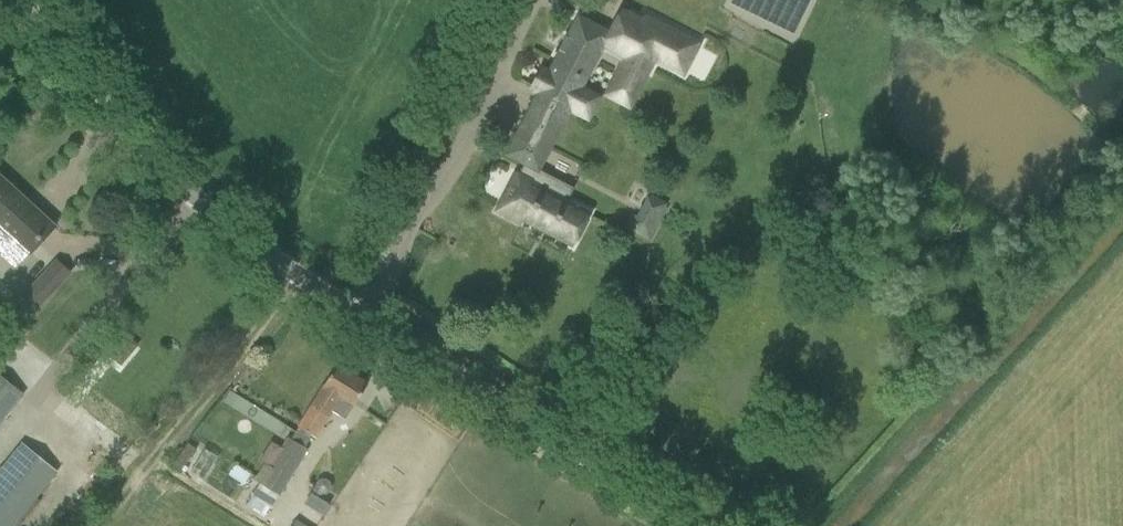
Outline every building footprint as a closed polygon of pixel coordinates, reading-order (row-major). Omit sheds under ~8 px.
[(548,71),(540,67),(529,88),(537,92),(514,136),(504,155),(523,165),(518,174),(516,173),(496,212),(519,224),(521,221),(572,247),(590,211),(566,199),(570,193),(569,193),(570,189),(536,178),(542,158),(534,155),(593,49),(622,64),(653,59),(681,73),(697,43),(644,16),(643,21),(621,9),(609,32),(577,15),(548,71)] [(14,268),(29,252),(27,250),(51,224),(0,177),(0,255),(14,268)] [(627,228),(648,239),(665,207),(648,198),(638,217),(634,215),(627,228)] [(56,261),(26,293),(39,305),(69,273),(56,261)] [(130,337),(121,329),(104,351),(113,358),(130,337)] [(335,366),(324,384),(299,424),(318,435),(342,395),(355,403),(366,385),(335,366)] [(20,397),(0,381),(0,422),(20,397)] [(289,438),(262,483),(280,494),(308,449),(289,438)] [(41,493),(40,491),(54,474),(19,446),(0,470),(0,525),(14,525),(41,493)] [(247,485),(254,474),(235,462),(228,473),(247,485)] [(315,483),(314,488),(316,493),(320,496),(325,495),(329,492),(330,487),(329,483),(324,480),(319,480),(315,483)] [(310,493),(303,504),(322,516),(329,505),(310,493)]
